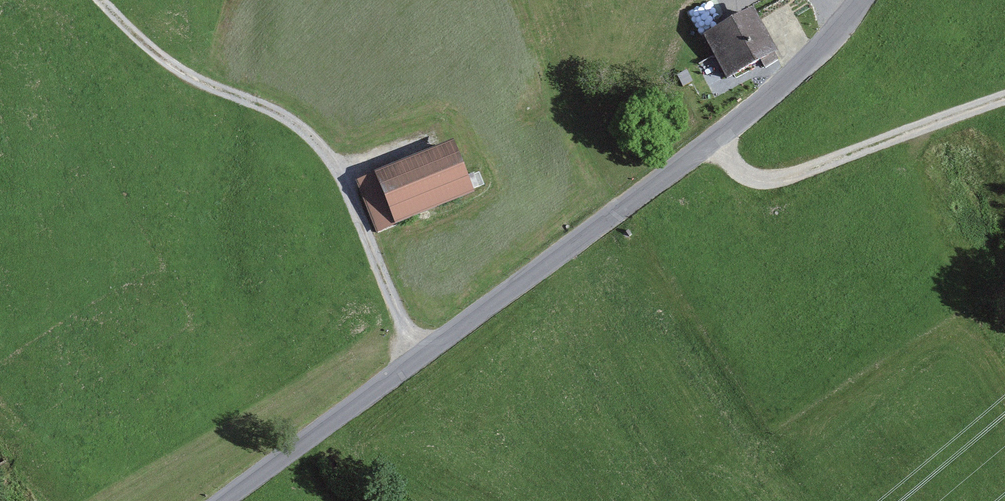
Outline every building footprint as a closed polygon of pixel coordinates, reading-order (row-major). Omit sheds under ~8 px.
[(759,20),(715,40),(731,74),(775,54),(759,20)] [(460,147),(361,183),(380,234),(478,197),(460,147)]
